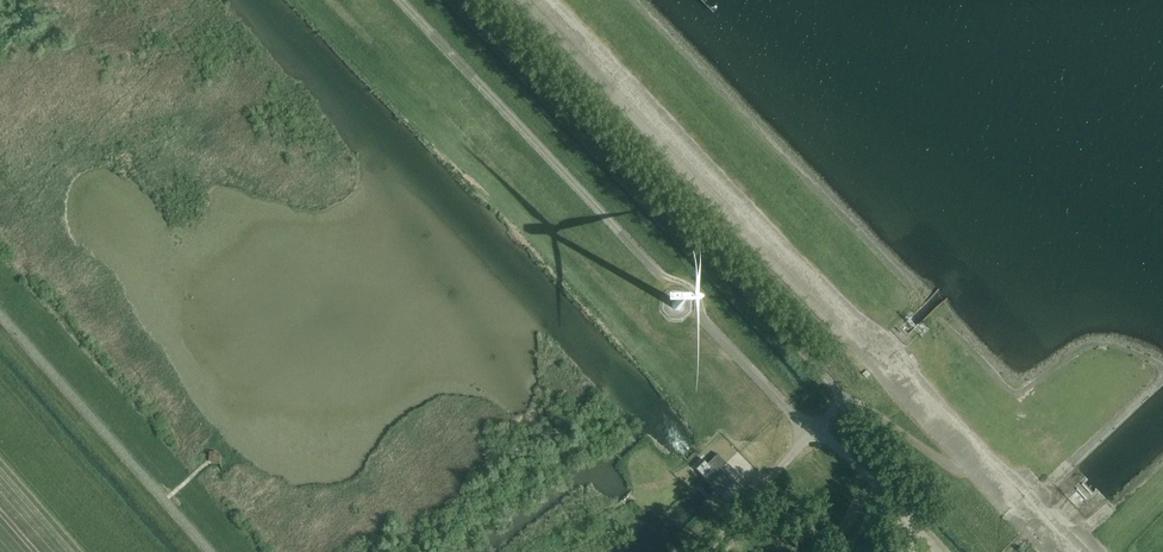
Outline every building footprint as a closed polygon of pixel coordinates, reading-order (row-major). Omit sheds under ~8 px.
[(672,304),(672,309),(677,312),(682,309),(680,303),(676,302),(672,304)] [(706,458),(697,466),(717,487),(726,478),(718,469),(727,460),(719,452),(709,461),(706,458)]
